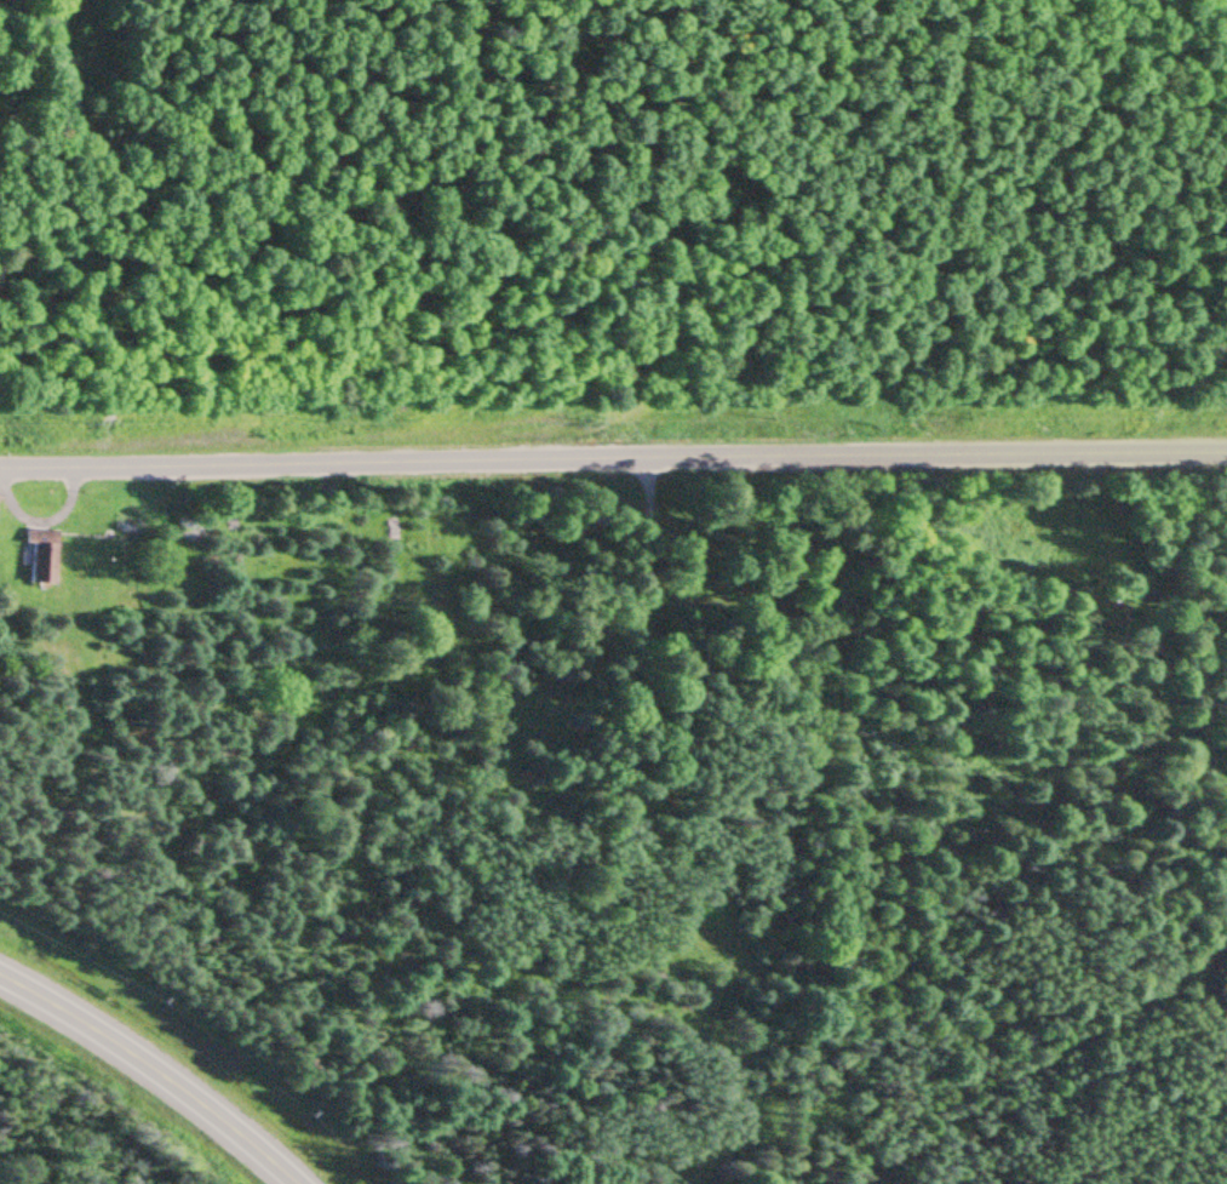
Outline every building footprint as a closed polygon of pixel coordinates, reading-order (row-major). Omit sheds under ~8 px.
[(145,540),(147,515),(114,512),(112,536),(145,540)] [(25,583),(53,583),(54,529),(26,529),(25,583)]
